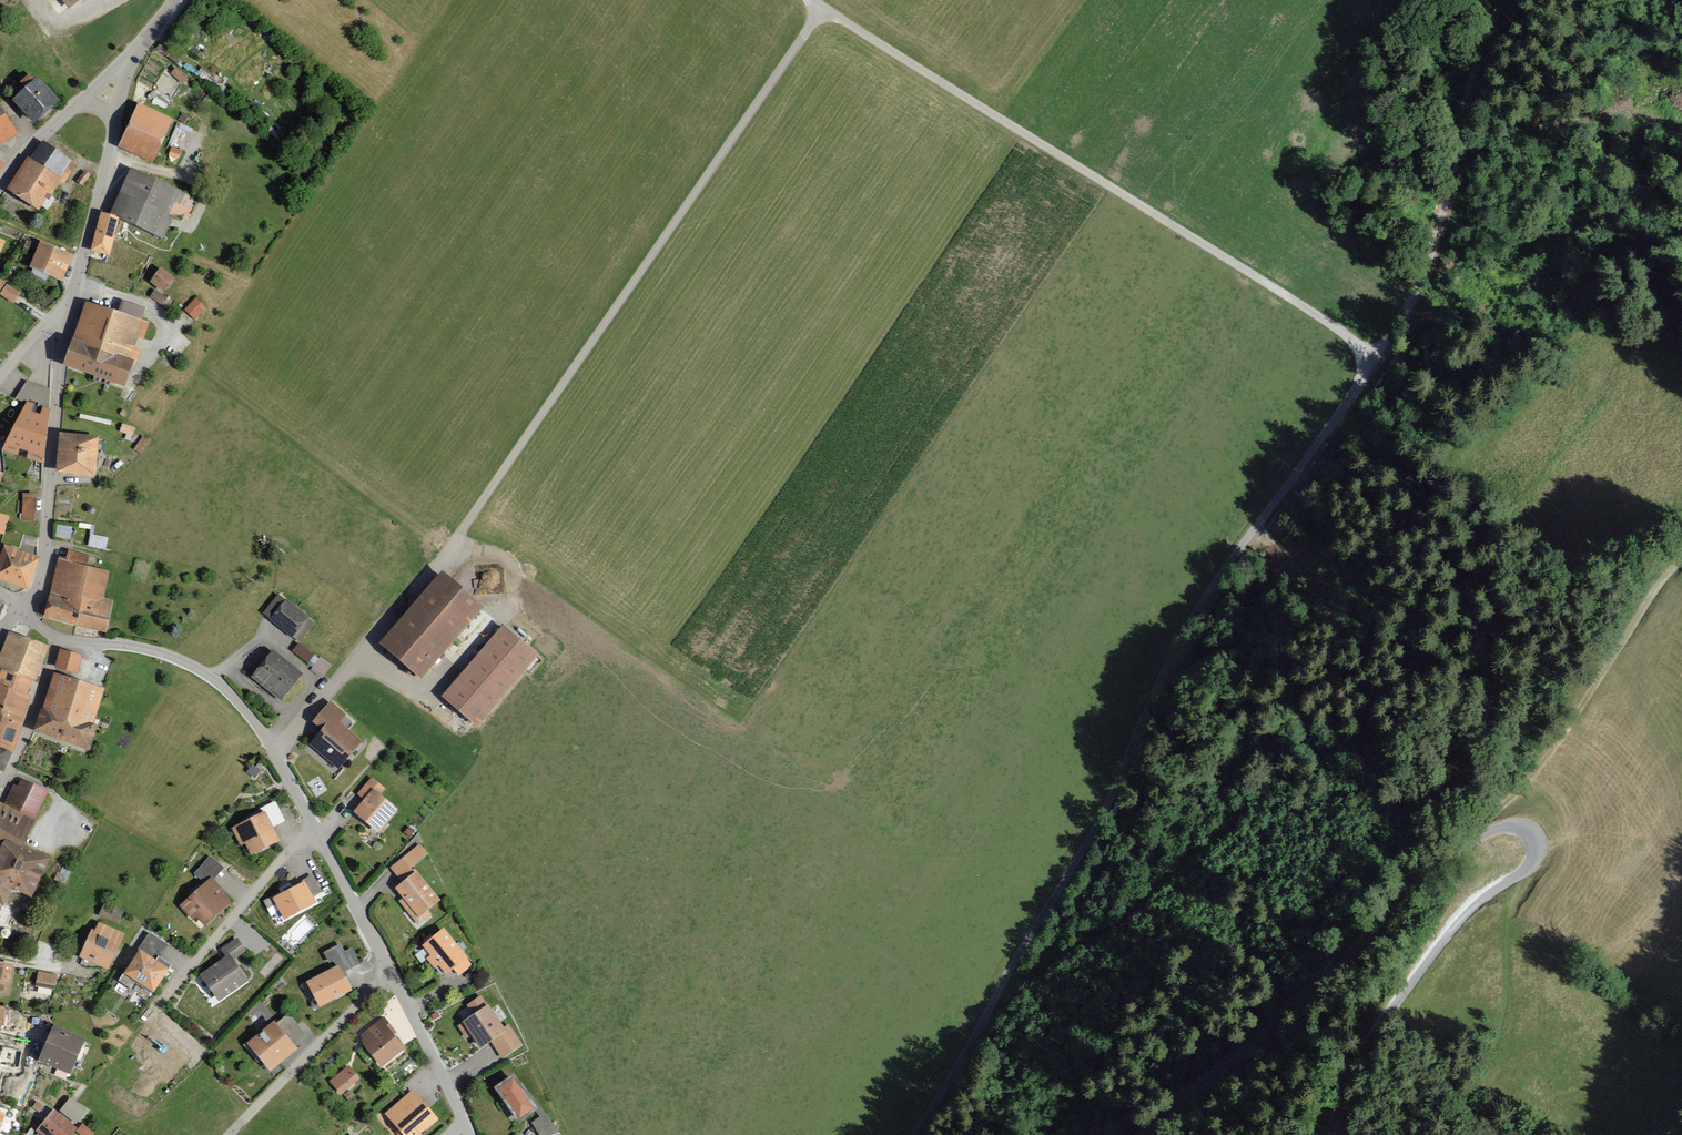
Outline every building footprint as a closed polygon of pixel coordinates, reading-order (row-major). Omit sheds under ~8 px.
[(74,9),(85,0),(67,0),(74,9)] [(53,100),(33,78),(8,101),(28,123),(53,100)] [(169,118),(135,104),(116,148),(151,162),(169,118)] [(14,136),(0,114),(0,145),(14,136)] [(74,166),(39,143),(27,162),(24,160),(2,192),(35,213),(56,181),(62,184),(74,166)] [(179,192),(132,171),(112,213),(162,236),(172,215),(169,214),(179,192)] [(88,176),(82,173),(75,183),(81,187),(88,176)] [(106,256),(115,221),(98,216),(88,251),(106,256)] [(27,269),(59,283),(70,256),(37,243),(27,269)] [(170,279),(156,269),(147,283),(160,292),(170,279)] [(10,304),(17,294),(0,284),(0,298),(10,304)] [(204,308),(193,298),(182,310),(192,320),(204,308)] [(141,341),(147,323),(138,321),(142,308),(119,301),(115,314),(82,304),(70,341),(67,341),(59,369),(120,387),(127,364),(133,366),(137,351),(131,349),(134,339),(141,341)] [(22,403),(0,446),(0,452),(41,464),(47,411),(22,403)] [(90,477),(94,438),(57,435),(53,474),(90,477)] [(32,496),(19,496),(18,519),(31,520),(32,496)] [(70,538),(72,526),(58,523),(56,535),(70,538)] [(2,546),(0,552),(0,579),(26,588),(37,559),(2,546)] [(107,572),(92,568),(94,558),(70,552),(67,561),(61,560),(46,615),(104,630),(111,602),(100,599),(107,572)] [(489,607),(447,571),(388,641),(430,676),(489,607)] [(261,615),(291,638),(306,618),(276,595),(261,615)] [(535,657),(500,627),(439,698),(474,728),(535,657)] [(46,645),(4,632),(0,646),(0,774),(7,753),(10,754),(28,696),(24,695),(29,679),(34,681),(46,645)] [(298,642),(293,650),(309,662),(315,654),(298,642)] [(79,655),(55,648),(50,667),(74,674),(79,655)] [(305,680),(270,650),(248,675),(283,705),(305,680)] [(82,750),(102,691),(50,673),(30,732),(82,750)] [(336,770),(359,743),(336,723),(342,715),(326,702),(309,723),(317,730),(305,744),(336,770)] [(371,794),(377,799),(384,790),(370,778),(356,796),(363,803),(371,794)] [(19,780),(16,786),(12,785),(2,806),(0,804),(0,902),(6,889),(27,899),(44,861),(18,848),(44,792),(19,780)] [(377,799),(371,794),(363,803),(353,815),(374,832),(391,811),(377,799)] [(282,823),(272,802),(256,810),(258,814),(229,828),(238,847),(242,845),(248,856),(276,843),(269,829),(282,823)] [(427,850),(419,841),(404,854),(411,863),(427,850)] [(193,876),(203,884),(175,906),(188,923),(194,918),(201,927),(228,905),(210,882),(221,868),(207,857),(193,876)] [(414,870),(391,887),(400,899),(397,902),(416,926),(429,916),(425,911),(438,901),(414,870)] [(318,894),(309,877),(300,881),(301,883),(269,900),(280,922),(313,905),(310,898),(318,894)] [(117,921),(122,911),(101,903),(97,914),(117,921)] [(108,964),(123,932),(99,921),(95,929),(91,927),(81,952),(108,964)] [(469,967),(440,930),(419,946),(428,958),(424,961),(432,971),(436,968),(442,976),(450,970),(456,978),(469,967)] [(166,946),(146,934),(115,982),(129,991),(134,984),(148,994),(167,966),(157,960),(166,946)] [(217,951),(222,959),(196,976),(214,1003),(245,981),(231,962),(244,953),(235,939),(217,951)] [(329,971),(303,984),(315,1008),(347,992),(340,980),(345,977),(343,973),(358,965),(350,950),(342,954),(338,946),(321,955),(329,971)] [(0,958),(0,985),(6,986),(11,959),(0,958)] [(57,973),(40,971),(38,985),(55,988),(57,973)] [(502,1027),(486,1004),(460,1021),(461,1022),(457,1025),(465,1038),(470,1035),(478,1048),(490,1040),(501,1056),(521,1043),(508,1023),(502,1027)] [(272,1027),(269,1024),(241,1044),(264,1074),(293,1052),(288,1045),(302,1035),(287,1015),(272,1027)] [(359,1037),(358,1045),(378,1069),(400,1050),(390,1038),(394,1035),(380,1018),(359,1037)] [(87,1035),(55,1021),(40,1056),(72,1070),(87,1035)] [(358,1075),(348,1064),(329,1080),(339,1091),(358,1075)] [(534,1107),(510,1072),(492,1084),(516,1119),(534,1107)] [(412,1092),(386,1116),(403,1134),(421,1134),(437,1120),(412,1092)] [(71,1095),(59,1109),(78,1123),(89,1109),(71,1095)] [(54,1108),(38,1128),(44,1133),(43,1134),(70,1134),(77,1127),(54,1108)] [(532,1120),(540,1134),(549,1134),(558,1130),(547,1111),(532,1120)] [(94,1130),(82,1121),(76,1130),(83,1134),(91,1134),(94,1130)]
